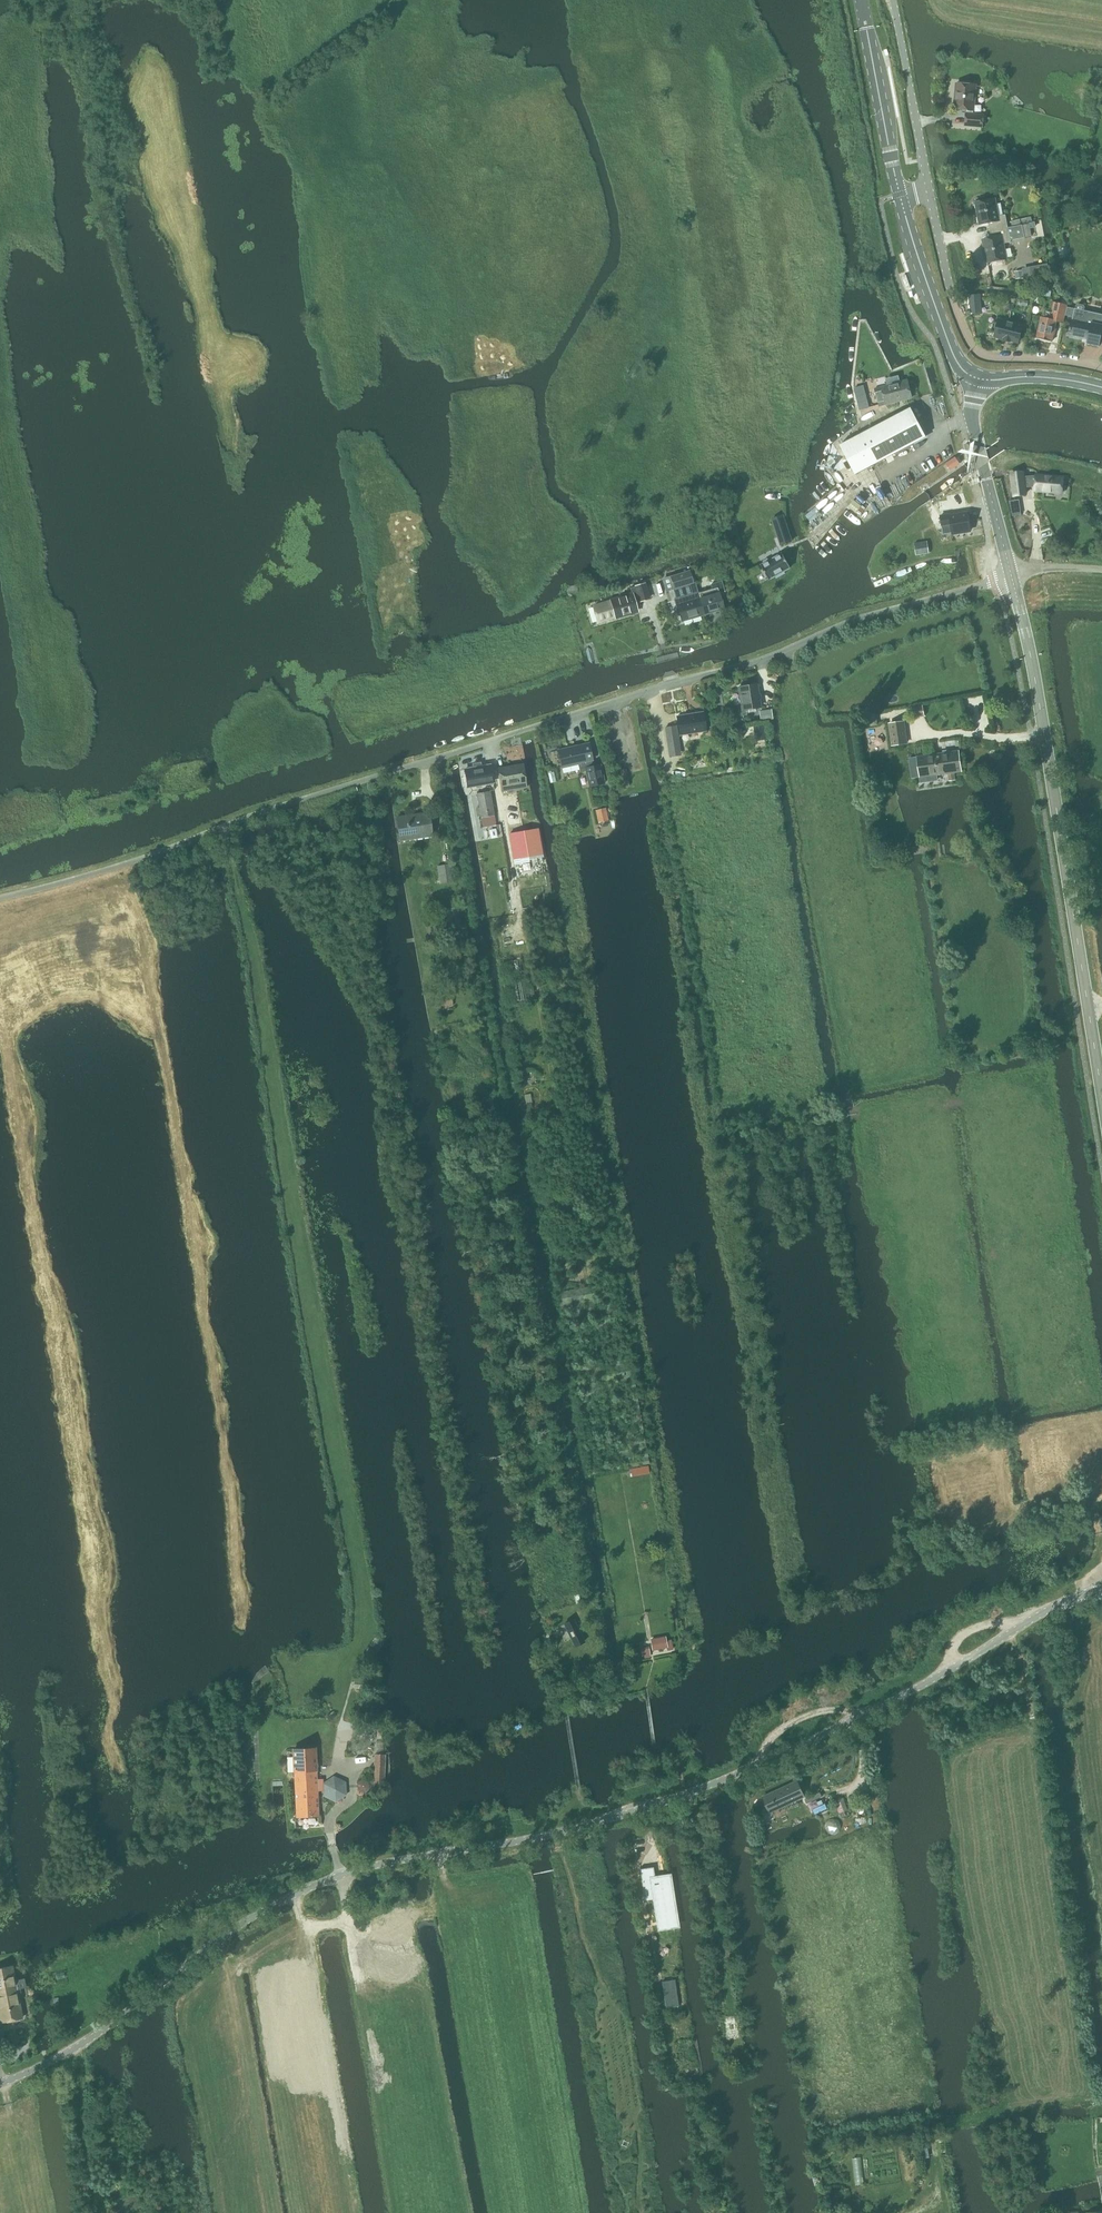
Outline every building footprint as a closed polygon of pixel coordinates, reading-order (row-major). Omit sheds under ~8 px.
[(975,112),(977,86),(957,84),(955,109),(967,110),(965,125),(983,127),(985,114),(974,113),(974,112),(975,112)] [(1008,228),(1006,215),(1000,216),(996,199),(976,203),(980,225),(989,223),(990,232),(1008,228)] [(1030,224),(1023,225),(1025,238),(1032,237),(1030,224)] [(1025,238),(1025,237),(1023,225),(1012,227),(1008,228),(990,232),(992,238),(983,240),(987,263),(1008,259),(1005,244),(1011,243),(1011,241),(1025,238)] [(1022,270),(1014,272),(1016,279),(1024,278),(1025,283),(1032,281),(1030,269),(1022,270)] [(970,301),(971,313),(982,312),(981,300),(970,301)] [(1063,323),(1067,307),(1067,305),(1054,303),(1052,312),(1045,310),(1043,318),(1042,318),(1037,339),(1051,342),(1056,321),(1063,323)] [(1066,315),(1074,317),(1070,335),(1089,340),(1088,344),(1099,346),(1101,332),(1101,315),(1085,311),(1086,307),(1084,305),(1078,304),(1076,305),(1075,309),(1068,307),(1066,315)] [(999,319),(994,338),(1019,344),(1024,326),(999,319)] [(881,387),(874,389),(879,407),(886,405),(913,398),(908,380),(899,383),(897,378),(888,380),(889,385),(881,387)] [(855,437),(841,445),(857,475),(871,467),(926,438),(910,408),(893,417),(874,428),(855,437)] [(955,458),(946,464),(951,470),(960,464),(956,458),(955,458)] [(1022,478),(1021,472),(1009,473),(1013,497),(1025,495),(1024,487),(1036,485),(1035,491),(1062,494),(1064,477),(1037,474),(1036,476),(1022,478)] [(971,530),(969,514),(950,517),(950,515),(941,516),(944,535),(971,530)] [(784,516),(772,520),(781,545),(792,541),(784,516)] [(928,541),(914,543),(916,556),(930,554),(928,541)] [(782,553),(761,565),(769,580),(776,576),(777,578),(785,573),(784,571),(791,568),(782,553)] [(674,589),(694,583),(690,570),(671,576),(674,589)] [(674,589),(671,576),(663,579),(667,591),(674,589)] [(697,593),(703,614),(724,608),(720,592),(725,590),(722,581),(712,584),(713,588),(698,592),(697,593)] [(674,589),(673,589),(673,590),(676,599),(675,599),(676,605),(677,604),(682,621),(703,614),(697,593),(698,592),(695,582),(694,583),(674,589)] [(646,583),(635,586),(639,603),(650,600),(646,583)] [(616,617),(637,611),(632,594),(611,600),(616,617)] [(610,601),(592,606),(597,624),(615,619),(610,601)] [(743,710),(760,707),(757,684),(739,687),(743,710)] [(923,705),(911,707),(913,719),(926,716),(923,705)] [(761,721),(773,719),(772,710),(760,711),(761,721)] [(680,734),(706,730),(703,712),(678,716),(680,734)] [(892,747),(909,744),(905,721),(889,723),(892,747)] [(764,725),(753,727),(756,742),(766,740),(764,725)] [(677,726),(665,728),(667,742),(670,757),(681,755),(679,741),(677,726)] [(592,761),(593,761),(589,743),(558,751),(562,768),(592,761)] [(959,751),(917,757),(920,778),(921,782),(938,780),(937,775),(948,774),(949,781),(956,780),(955,773),(962,772),(959,751)] [(601,764),(584,768),(589,788),(606,784),(601,764)] [(490,765),(465,769),(468,788),(493,784),(490,765)] [(502,792),(527,788),(523,765),(499,770),(502,792)] [(483,827),(496,825),(491,791),(477,794),(483,827)] [(526,791),(514,793),(518,816),(531,814),(526,791)] [(606,808),(595,810),(598,823),(609,821),(606,808)] [(400,841),(432,836),(429,813),(397,818),(400,841)] [(543,855),(539,829),(510,834),(514,860),(543,855)] [(452,864),(438,866),(440,884),(454,882),(452,864)] [(461,926),(459,908),(445,910),(447,928),(461,926)] [(631,1476),(650,1473),(648,1466),(630,1469),(631,1476)] [(574,1618),(564,1623),(575,1647),(585,1642),(574,1618)] [(667,1643),(666,1636),(651,1639),(653,1650),(659,1649),(660,1652),(664,1651),(663,1648),(667,1648),(667,1651),(673,1650),(671,1642),(667,1643)] [(649,1647),(641,1648),(643,1657),(644,1658),(651,1657),(649,1647)] [(295,1772),(297,1818),(319,1816),(316,1771),(318,1771),(317,1747),(292,1748),(292,1757),(293,1772),(295,1772)] [(374,1753),(373,1783),(384,1784),(386,1754),(374,1753)] [(334,1775),(324,1783),(324,1796),(336,1803),(346,1795),(346,1781),(334,1775)] [(356,1785),(356,1786),(356,1787),(357,1788),(357,1789),(358,1790),(358,1791),(359,1792),(360,1792),(361,1792),(362,1793),(363,1793),(364,1793),(365,1792),(366,1792),(367,1791),(368,1790),(368,1789),(369,1789),(369,1788),(369,1786),(369,1785),(369,1784),(368,1783),(367,1782),(366,1781),(365,1780),(364,1780),(363,1780),(362,1780),(361,1780),(360,1781),(359,1781),(358,1782),(357,1783),(357,1784),(356,1785)] [(771,1813),(805,1796),(797,1780),(763,1797),(771,1813)] [(656,1867),(641,1870),(645,1901),(656,1900),(660,1929),(672,1928),(670,1918),(677,1917),(671,1876),(657,1877),(656,1867)] [(1,2022),(22,2018),(16,1989),(26,1987),(24,1978),(15,1980),(12,1965),(0,1967),(0,2016),(1,2022)] [(679,2006),(675,1980),(662,1982),(666,2008),(679,2006)] [(718,2006),(724,2005),(722,1987),(716,1988),(718,2006)]
